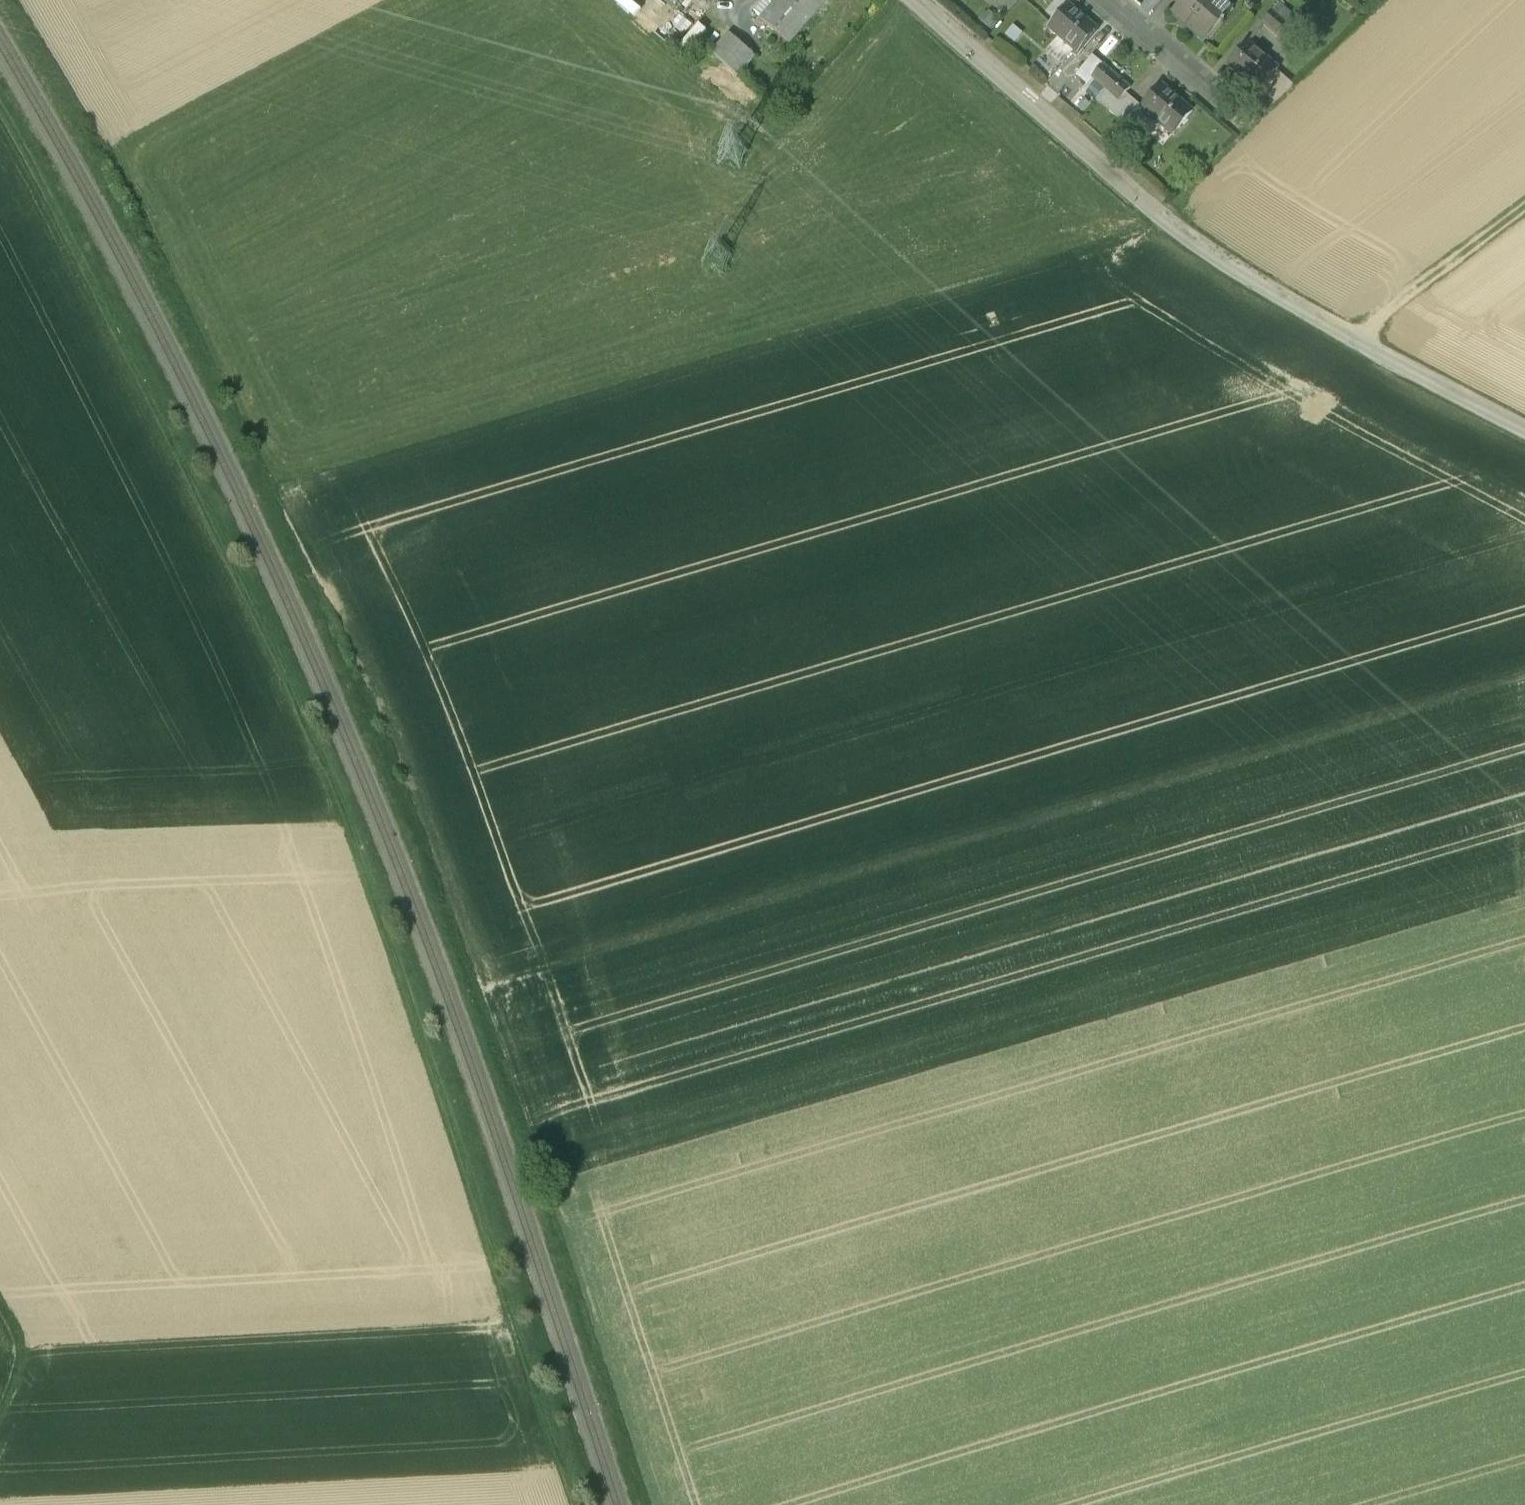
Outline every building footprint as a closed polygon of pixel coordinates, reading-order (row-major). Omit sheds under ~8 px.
[(762,19),(761,18),(760,19),(789,44),(812,17),(811,16),(825,0),(779,0),(762,19)] [(1172,13),(1205,42),(1234,10),(1223,0),(1184,0),(1172,13)] [(1098,31),(1067,5),(1047,28),(1078,55),(1098,31)] [(1274,9),(1263,22),(1277,34),(1288,22),(1274,9)] [(729,34),(712,53),(738,76),(755,57),(729,34)] [(1279,68),(1248,42),(1228,65),(1258,91),(1261,89),(1277,70),(1279,68)] [(1103,65),(1091,78),(1105,90),(1116,77),(1103,65)] [(1277,70),(1261,89),(1276,102),(1294,85),(1277,70)] [(1116,77),(1105,90),(1119,102),(1130,89),(1116,77)] [(1192,112),(1161,86),(1141,109),(1172,135),(1192,112)]
